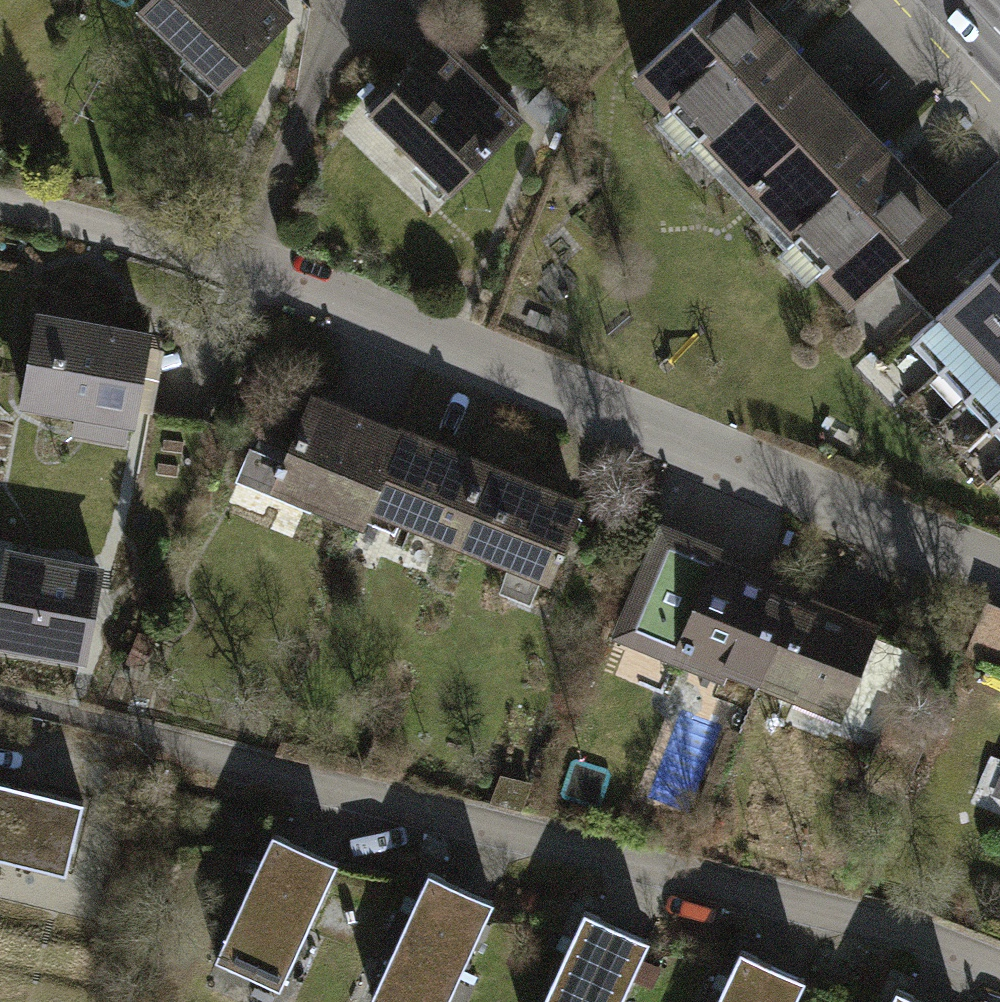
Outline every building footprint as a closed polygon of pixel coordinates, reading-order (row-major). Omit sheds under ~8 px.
[(132,4),(186,54),(177,64),(213,98),(292,13),(277,0),(136,0),(132,4)] [(743,192),(847,99),(758,0),(721,0),(638,75),(743,192)] [(429,32),(358,105),(414,158),(405,168),(440,202),(520,119),(429,32)] [(743,192),(848,309),(952,216),(847,99),(743,192)] [(999,438),(999,256),(909,337),(999,438)] [(168,330),(33,305),(16,401),(70,411),(65,438),(146,453),(168,330)] [(230,477),(348,525),(392,417),(306,382),(277,454),(245,441),(230,477)] [(392,417),(358,504),(415,527),(403,556),(442,572),(454,542),(488,456),(392,417)] [(488,456),(454,542),(505,563),(494,589),(527,603),(538,576),(548,580),(582,493),(488,456)] [(760,685),(796,593),(669,544),(636,628),(726,664),(724,670),(760,685)] [(5,555),(0,586),(0,646),(85,661),(101,571),(5,555)] [(877,625),(796,593),(760,685),(795,699),(797,694),(843,712),(877,625)] [(529,784),(497,772),(487,799),(519,811),(529,784)] [(0,792),(0,868),(62,884),(81,814),(0,792)] [(336,875),(270,844),(214,965),(280,995),(336,875)] [(425,883),(370,1001),(454,1001),(494,914),(425,883)] [(583,921),(546,1001),(625,1001),(649,951),(583,921)] [(739,958),(718,1001),(798,1001),(804,989),(739,958)]
